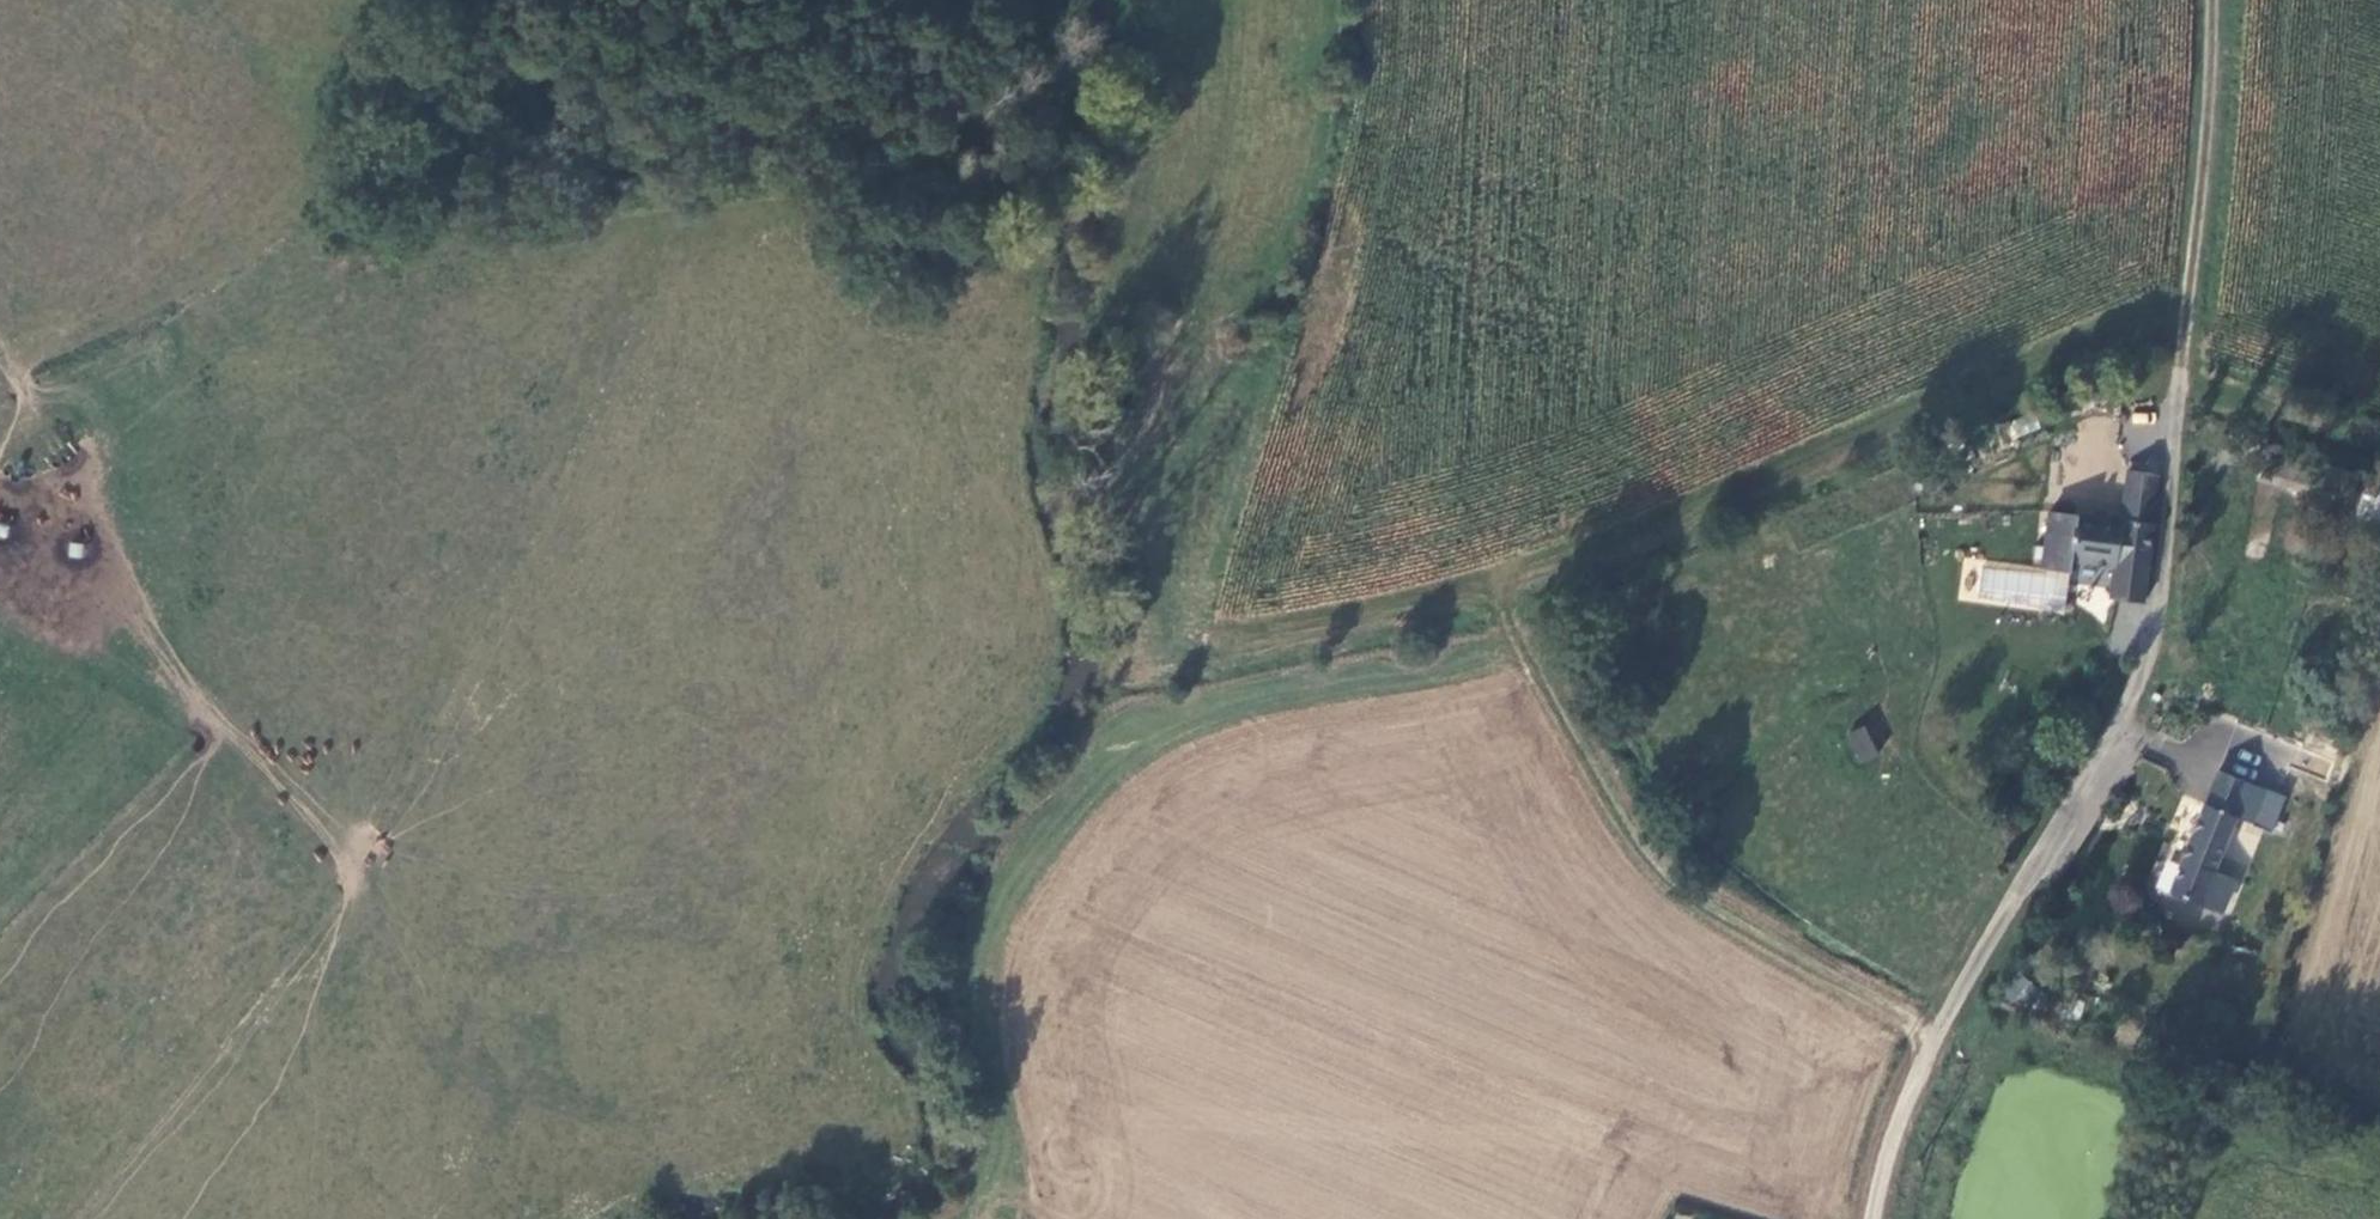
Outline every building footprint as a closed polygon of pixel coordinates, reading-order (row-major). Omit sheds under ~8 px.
[(2111,607),(2144,611),(2154,531),(2151,530),(2157,481),(2127,478),(2120,529),(2049,520),(2042,576),(2070,580),(2071,568),(2115,574),(2111,607)] [(1865,725),(1844,735),(1859,764),(1879,754),(1865,725)] [(2156,882),(2201,902),(2213,873),(2211,872),(2233,812),(2251,817),(2265,781),(2217,764),(2176,873),(2161,868),(2156,882)] [(2116,790),(2109,805),(2118,808),(2125,794),(2116,790)] [(2247,833),(2245,841),(2232,836),(2221,872),(2244,879),(2257,836),(2247,833)]
